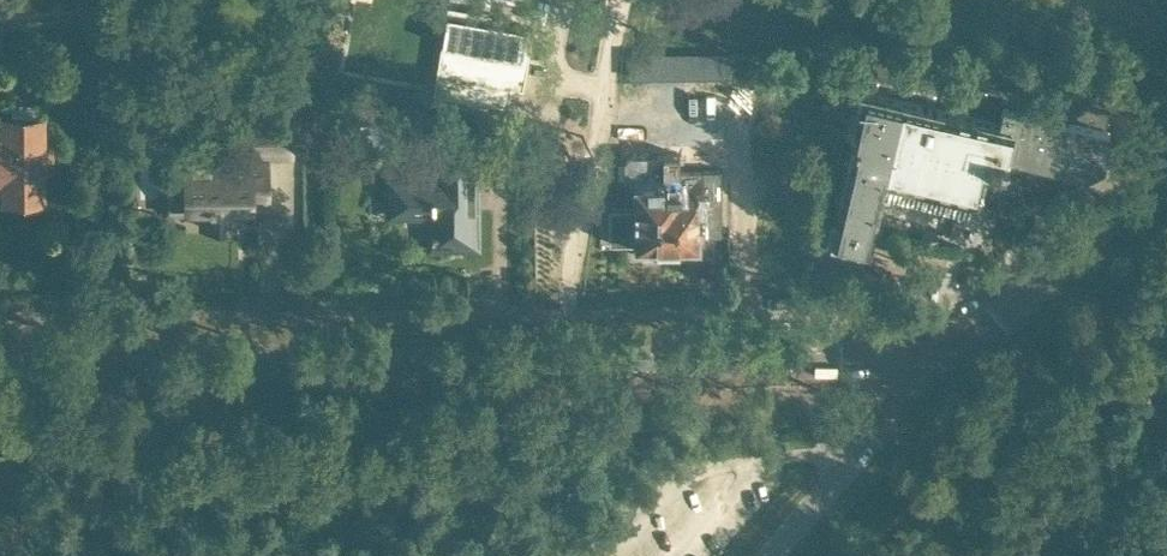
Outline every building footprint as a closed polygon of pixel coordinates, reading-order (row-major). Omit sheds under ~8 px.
[(448,5),(433,93),(508,106),(512,87),(523,89),(524,87),(517,86),(527,28),(534,29),(534,28),(490,20),(491,13),(459,7),(458,15),(448,13),(450,5),(448,5)] [(714,53),(704,53),(704,77),(714,77),(714,53)] [(723,53),(714,53),(714,77),(723,77),(723,53)] [(733,53),(723,53),(723,77),(733,77),(733,53)] [(1102,148),(1106,129),(1000,104),(997,115),(820,74),(814,102),(786,96),(780,103),(753,129),(814,143),(822,158),(814,195),(837,201),(830,233),(867,242),(880,184),(973,205),(984,157),(998,160),(1001,144),(1005,145),(1004,147),(1084,165),(1100,158),(1102,148)] [(51,140),(44,140),(44,113),(4,113),(4,128),(0,128),(0,168),(2,168),(2,178),(12,178),(12,192),(39,192),(39,168),(51,168),(51,140)] [(245,153),(291,153),(291,116),(245,116),(245,153)] [(472,198),(471,137),(436,138),(437,155),(440,155),(440,180),(390,180),(391,213),(431,212),(432,245),(469,244),(469,249),(471,249),(470,198),(472,198)] [(245,158),(184,159),(185,207),(203,207),(204,226),(239,225),(239,207),(269,207),(268,158),(266,158),(265,153),(245,153),(245,158)] [(721,169),(680,170),(680,153),(632,153),(625,160),(625,178),(634,185),(633,206),(610,207),(611,241),(636,241),(636,243),(638,243),(638,249),(644,256),(659,256),(664,250),(664,242),(698,242),(698,231),(721,230),(721,169)] [(744,163),(745,232),(786,232),(785,163),(744,163)]
